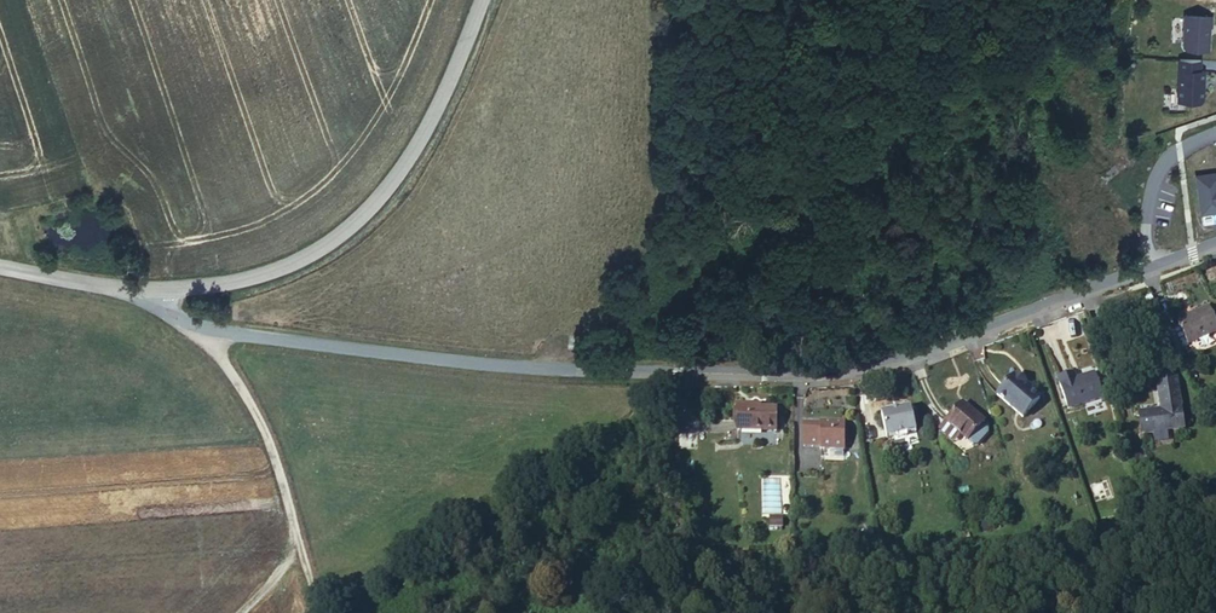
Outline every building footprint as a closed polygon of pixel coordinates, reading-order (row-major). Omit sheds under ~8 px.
[(1212,17),(1185,16),(1183,46),(1186,49),(1209,50),(1210,27),(1211,27),(1212,17)] [(1179,50),(1176,100),(1201,102),(1204,52),(1179,50)] [(1198,173),(1202,225),(1215,224),(1215,174),(1215,171),(1198,173)] [(1181,322),(1194,345),(1215,332),(1215,311),(1213,305),(1181,322)] [(1029,382),(1012,368),(992,391),(1019,415),(1037,395),(1027,385),(1029,382)] [(1070,369),(1053,374),(1065,408),(1100,396),(1091,369),(1072,376),(1070,369)] [(1158,386),(1176,385),(1175,374),(1157,376),(1158,386)] [(1179,428),(1176,385),(1158,386),(1159,407),(1136,409),(1137,431),(1179,428)] [(981,415),(961,398),(941,420),(962,439),(981,415)] [(772,426),(772,401),(734,399),(734,425),(772,426)] [(889,402),(878,404),(882,428),(892,427),(902,425),(912,424),(908,399),(898,401),(889,402)] [(840,414),(840,411),(816,412),(816,416),(798,416),(799,440),(817,439),(817,442),(841,440),(841,435),(840,414)] [(777,512),(764,512),(764,521),(777,521),(777,512)]
